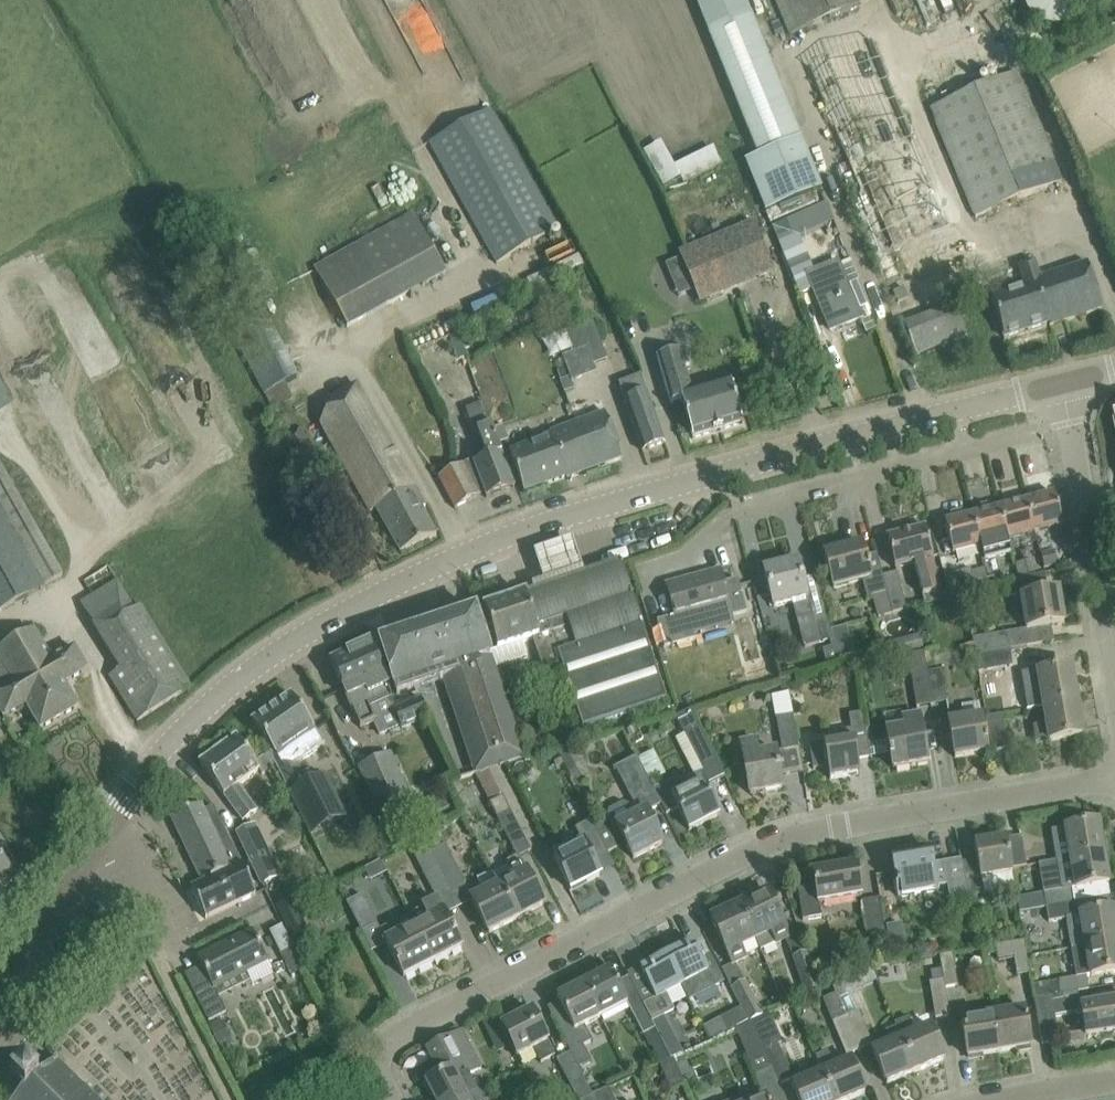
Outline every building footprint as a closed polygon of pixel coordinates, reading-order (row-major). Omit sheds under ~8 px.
[(708,32),(755,149),(758,156),(802,137),(752,14),(746,0),(695,0),(708,32)] [(789,36),(861,5),(859,0),(775,0),(789,36)] [(1089,0),(1023,0),(1023,1),(1027,12),(1034,20),(1044,26),(1055,28),(1066,27),(1076,21),(1084,14),(1089,4),(1089,0)] [(807,63),(806,68),(851,177),(862,173),(894,251),(901,249),(915,282),(924,302),(978,280),(924,150),(886,166),(879,148),(913,134),(907,120),(873,134),(838,50),(807,63)] [(1016,75),(968,95),(961,80),(949,85),(956,101),(929,112),(974,220),(1062,183),(1016,75)] [(558,230),(491,109),(429,143),(497,264),(558,230)] [(802,137),(758,156),(746,161),(766,214),(823,190),(802,137)] [(413,212),(314,267),(348,328),(447,273),(413,212)] [(681,254),(701,303),(775,272),(755,223),(681,254)] [(797,249),(787,254),(796,275),(806,271),(797,249)] [(1103,309),(1096,288),(1088,263),(1042,278),(1036,260),(1018,266),(1025,286),(991,298),(1004,339),(1049,324),(1050,326),(1103,309)] [(838,262),(807,274),(813,288),(820,304),(828,324),(845,317),(848,324),(861,318),(858,310),(868,306),(858,281),(848,285),(838,262)] [(299,376),(267,313),(232,331),(264,394),(267,393),(274,407),(293,397),(286,383),(299,376)] [(608,359),(594,321),(581,327),(594,364),(608,359)] [(743,424),(736,403),(730,381),(692,393),(685,369),(690,367),(685,349),(656,358),(671,404),(681,401),(693,439),(743,424)] [(665,443),(658,423),(641,375),(619,383),(625,400),(624,400),(635,431),(642,451),(665,443)] [(426,507),(415,488),(413,489),(356,386),(324,406),(332,419),(318,427),(371,512),(376,509),(401,553),(437,535),(423,509),(426,507)] [(473,460),(439,478),(455,509),(485,493),(486,498),(515,487),(491,424),(482,404),(466,410),(471,427),(478,433),(487,458),(474,463),(473,460)] [(623,458),(615,438),(606,412),(551,432),(552,434),(528,443),(529,445),(509,452),(524,493),(566,477),(567,479),(623,458)] [(44,586),(63,575),(0,465),(0,611),(44,586)] [(1063,525),(1055,494),(1027,501),(1035,532),(1063,525)] [(1035,532),(1027,501),(999,508),(1007,539),(1035,532)] [(977,514),(973,515),(981,546),(983,555),(984,560),(1011,553),(1010,548),(1007,539),(999,508),(992,510),(991,507),(987,505),(979,507),(976,511),(977,514)] [(981,546),(973,515),(965,517),(964,514),(960,512),(952,514),(949,518),(950,521),(945,522),(953,554),(981,546)] [(933,558),(929,540),(925,527),(887,537),(895,568),(915,563),(923,597),(925,605),(949,599),(947,589),(939,557),(933,558)] [(572,536),(533,548),(542,577),(581,565),(572,536)] [(825,554),(830,575),(834,588),(868,579),(873,597),(874,597),(879,616),(894,612),(885,576),(884,576),(877,554),(865,557),(862,544),(825,554)] [(1054,550),(1041,553),(1045,569),(1058,565),(1054,550)] [(1015,565),(1019,581),(1038,576),(1034,560),(1015,565)] [(798,561),(764,570),(767,582),(768,584),(774,607),(794,601),(799,620),(802,619),(806,631),(802,632),(806,647),(809,646),(819,643),(834,639),(822,596),(816,574),(803,578),(802,575),(798,561)] [(644,629),(622,564),(484,609),(498,651),(490,654),(495,669),(529,657),(524,643),(535,639),(544,669),(561,664),(583,729),(667,701),(644,629)] [(110,677),(126,703),(138,722),(192,688),(140,606),(135,610),(108,567),(84,582),(93,596),(80,604),(121,670),(110,677)] [(995,576),(988,578),(974,582),(970,569),(953,573),(957,586),(947,589),(949,599),(997,586),(995,576)] [(723,583),(720,571),(668,585),(676,616),(658,621),(665,648),(696,639),(693,628),(701,625),(698,615),(729,606),(732,617),(747,612),(738,579),(723,583)] [(896,573),(885,576),(894,612),(906,609),(896,573)] [(1010,633),(973,639),(974,644),(976,654),(1010,649),(1054,641),(1051,626),(1064,624),(1059,591),(1047,593),(1044,574),(1039,576),(1032,578),(1021,580),(1019,581),(1012,583),(1015,599),(1022,598),(1027,630),(1010,633)] [(490,654),(483,633),(476,612),(380,644),(397,695),(443,679),(475,775),(490,771),(525,759),(495,669),(490,654)] [(77,652),(75,649),(53,662),(36,632),(0,652),(0,712),(4,719),(27,706),(41,730),(79,708),(65,684),(88,671),(77,652)] [(353,652),(331,661),(341,681),(361,726),(375,720),(382,735),(400,726),(394,712),(392,707),(394,706),(391,697),(387,681),(387,680),(380,664),(372,647),(371,644),(368,645),(366,641),(351,647),(353,652)] [(1012,665),(1010,649),(976,654),(978,671),(1012,665)] [(933,704),(927,672),(924,652),(908,654),(907,655),(916,707),(933,704)] [(1072,667),(1050,671),(1037,673),(1043,707),(1078,701),(1072,667)] [(942,670),(927,672),(933,704),(947,702),(942,670)] [(420,696),(394,706),(392,707),(394,712),(400,726),(401,729),(429,716),(420,696)] [(291,697),(253,723),(273,752),(265,758),(272,769),(276,766),(280,773),(292,796),(310,786),(299,765),(298,764),(325,746),(315,730),(291,697)] [(1084,735),(1078,701),(1043,707),(1046,724),(1033,726),(1036,744),(1084,735)] [(988,752),(984,730),(979,702),(961,705),(962,711),(947,714),(955,758),(988,752)] [(724,775),(714,756),(691,710),(676,718),(685,734),(676,739),(695,777),(692,779),(689,788),(688,788),(671,783),(655,791),(654,791),(662,805),(667,814),(679,809),(689,830),(719,815),(704,786),(724,775)] [(871,757),(867,735),(863,712),(849,714),(853,738),(809,745),(813,769),(828,767),(830,780),(861,775),(858,759),(871,757)] [(901,712),(883,715),(885,722),(886,732),(888,740),(890,753),(889,753),(890,759),(891,759),(893,769),(928,763),(924,741),(920,716),(903,719),(901,712)] [(1009,748),(1005,727),(1003,714),(987,717),(993,751),(1009,748)] [(793,716),(777,718),(782,751),(759,755),(756,740),(741,743),(750,794),(783,788),(780,776),(803,772),(800,750),(793,716)] [(263,775),(272,769),(265,758),(256,764),(237,738),(201,765),(243,822),(257,812),(239,786),(260,772),(263,775)] [(359,767),(383,809),(390,826),(417,814),(409,797),(390,753),(359,767)] [(647,812),(662,805),(654,791),(636,756),(615,767),(635,807),(630,809),(628,805),(624,804),(609,811),(608,815),(610,820),(614,828),(617,826),(634,859),(663,844),(647,812)] [(328,803),(318,782),(310,786),(292,796),(304,821),(305,820),(318,813),(316,809),(328,803)] [(503,796),(490,803),(517,857),(519,856),(519,857),(531,851),(503,796)] [(256,894),(244,869),(214,806),(205,811),(202,805),(172,819),(202,883),(191,888),(206,919),(256,894)] [(608,854),(608,853),(595,828),(591,821),(577,828),(585,842),(554,858),(571,891),(601,876),(594,862),(608,854)] [(617,849),(607,829),(604,823),(595,828),(608,853),(617,849)] [(1052,831),(1054,845),(1057,861),(1104,853),(1098,823),(1052,831)] [(253,826),(239,833),(264,885),(278,878),(253,826)] [(1021,836),(1006,838),(1011,869),(1026,866),(1021,836)] [(1011,869),(1006,838),(975,844),(977,859),(962,862),(967,897),(968,897),(969,906),(978,904),(980,906),(982,906),(985,906),(987,904),(987,900),(985,898),(983,897),(983,894),(984,894),(981,879),(1012,874),(1011,869)] [(453,891),(467,884),(446,844),(432,851),(436,859),(450,886),(453,891)] [(967,897),(962,862),(961,859),(933,864),(931,851),(892,858),(899,897),(948,888),(950,901),(967,898),(967,897)] [(1062,890),(1044,893),(1045,900),(1047,908),(1093,900),(1091,887),(1109,884),(1104,853),(1057,861),(1062,890)] [(544,905),(519,857),(519,856),(517,857),(506,862),(508,865),(493,872),(497,879),(500,886),(517,919),(544,905)] [(0,859),(0,893),(17,877),(0,859)] [(450,886),(436,859),(426,864),(429,870),(423,873),(435,894),(450,886)] [(862,897),(857,864),(813,872),(815,887),(798,890),(803,920),(821,917),(819,904),(862,897)] [(470,893),(469,893),(473,901),(479,913),(489,933),(517,919),(500,886),(484,893),(481,887),(470,893)] [(768,892),(740,905),(755,939),(761,951),(789,937),(768,892)] [(364,895),(347,903),(364,937),(380,930),(377,923),(378,923),(364,895)] [(862,900),(868,938),(886,935),(879,897),(862,900)] [(293,898),(277,906),(297,947),(313,939),(293,898)] [(462,947),(446,915),(438,900),(409,915),(434,962),(462,947)] [(1113,909),(1095,912),(1093,900),(1047,908),(1049,922),(1067,919),(1073,949),(1114,941),(1114,919),(1113,909)] [(755,939),(740,905),(711,919),(732,963),(744,958),(739,947),(755,939)] [(404,977),(434,962),(409,915),(380,930),(404,977)] [(283,925),(270,931),(292,976),(304,970),(293,948),(283,925)] [(272,970),(262,950),(252,931),(198,958),(204,969),(187,978),(209,1021),(227,1012),(219,996),(272,970)] [(1102,974),(1114,972),(1114,941),(1073,949),(1077,977),(1058,980),(1061,995),(1066,995),(1078,992),(1089,991),(1086,976),(1091,975),(1091,976),(1102,974)] [(1025,942),(1011,945),(997,947),(982,950),(984,957),(999,955),(1000,962),(1013,960),(1016,977),(1030,974),(1025,942)] [(694,943),(667,956),(682,986),(690,1000),(723,983),(708,956),(702,959),(694,943)] [(818,990),(806,953),(792,957),(805,996),(818,990)] [(939,956),(943,981),(944,988),(957,986),(952,954),(939,956)] [(667,956),(641,970),(656,998),(643,1005),(652,1022),(663,1016),(674,1011),(666,994),(682,986),(667,956)] [(833,984),(837,993),(839,998),(877,982),(872,967),(833,984)] [(611,970),(584,983),(602,1018),(627,1004),(643,1035),(645,1034),(655,1029),(652,1022),(643,1005),(629,977),(617,983),(611,970)] [(746,980),(745,981),(731,987),(749,1023),(764,1015),(746,980)] [(949,1016),(944,988),(943,981),(929,983),(935,1018),(949,1016)] [(602,1018),(584,983),(557,997),(564,1010),(552,1017),(571,1053),(579,1068),(592,1061),(584,1046),(593,1041),(586,1026),(602,1018)] [(1061,995),(1035,999),(1037,1013),(1038,1023),(1042,1044),(1060,1041),(1056,1020),(1056,1019),(1082,1014),(1081,1006),(1078,992),(1066,995),(1061,995)] [(859,1052),(845,1017),(846,1017),(837,993),(823,999),(847,1057),(859,1052)] [(1081,1006),(1082,1014),(1086,1037),(1114,1032),(1114,1001),(1081,1006)] [(1031,1046),(1028,1024),(1025,1010),(993,1015),(999,1052),(1031,1046)] [(502,1026),(513,1045),(519,1057),(534,1049),(541,1063),(555,1056),(532,1011),(502,1026)] [(859,1011),(846,1017),(845,1017),(859,1052),(873,1046),(859,1011)] [(999,1052),(993,1015),(962,1020),(968,1057),(999,1052)] [(663,1016),(652,1022),(655,1029),(671,1060),(674,1059),(683,1055),(663,1016)] [(945,1060),(937,1039),(931,1025),(916,1031),(910,1016),(896,1023),(916,1072),(945,1060)] [(890,1042),(873,1049),(879,1063),(887,1084),(916,1072),(896,1023),(884,1028),(890,1042)] [(655,1029),(645,1034),(651,1046),(652,1045),(662,1064),(671,1060),(655,1029)] [(468,1074),(479,1068),(480,1069),(481,1069),(462,1031),(427,1049),(428,1051),(431,1049),(436,1060),(433,1062),(434,1063),(436,1062),(443,1075),(427,1083),(436,1099),(467,1099),(478,1094),(468,1074)] [(775,1047),(764,1052),(785,1099),(786,1099),(780,1084),(792,1079),(778,1046),(775,1047)] [(856,1073),(850,1059),(837,1065),(836,1062),(828,1051),(816,1056),(822,1071),(821,1071),(834,1099),(849,1099),(865,1093),(856,1073)] [(764,1052),(748,1059),(755,1077),(764,1098),(760,1099),(785,1099),(764,1052)] [(579,1068),(571,1053),(557,1060),(578,1099),(585,1099),(593,1096),(579,1068)] [(44,1054),(27,1071),(26,1070),(10,1086),(11,1088),(0,1099),(91,1099),(44,1054)] [(662,1064),(659,1065),(670,1091),(685,1085),(674,1059),(671,1060),(662,1064)] [(821,1071),(792,1084),(799,1099),(834,1099),(821,1071)] [(596,1095),(598,1099),(615,1099),(610,1089),(596,1095)]
